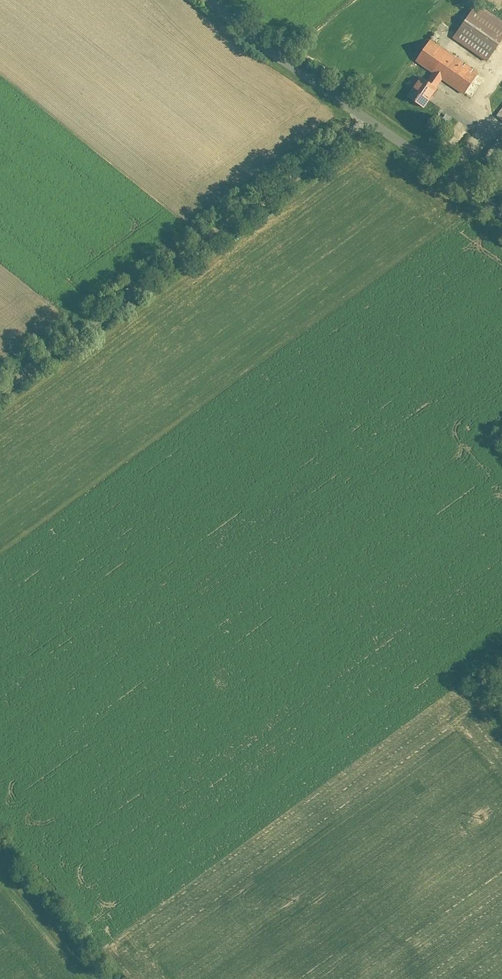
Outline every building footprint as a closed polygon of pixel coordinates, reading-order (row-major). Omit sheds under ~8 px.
[(454,41),(488,62),(501,41),(501,22),(476,6),(454,41)] [(438,32),(416,64),(431,74),(427,82),(421,78),(406,99),(425,111),(439,90),(437,88),(442,82),(464,97),(486,64),(438,32)]
